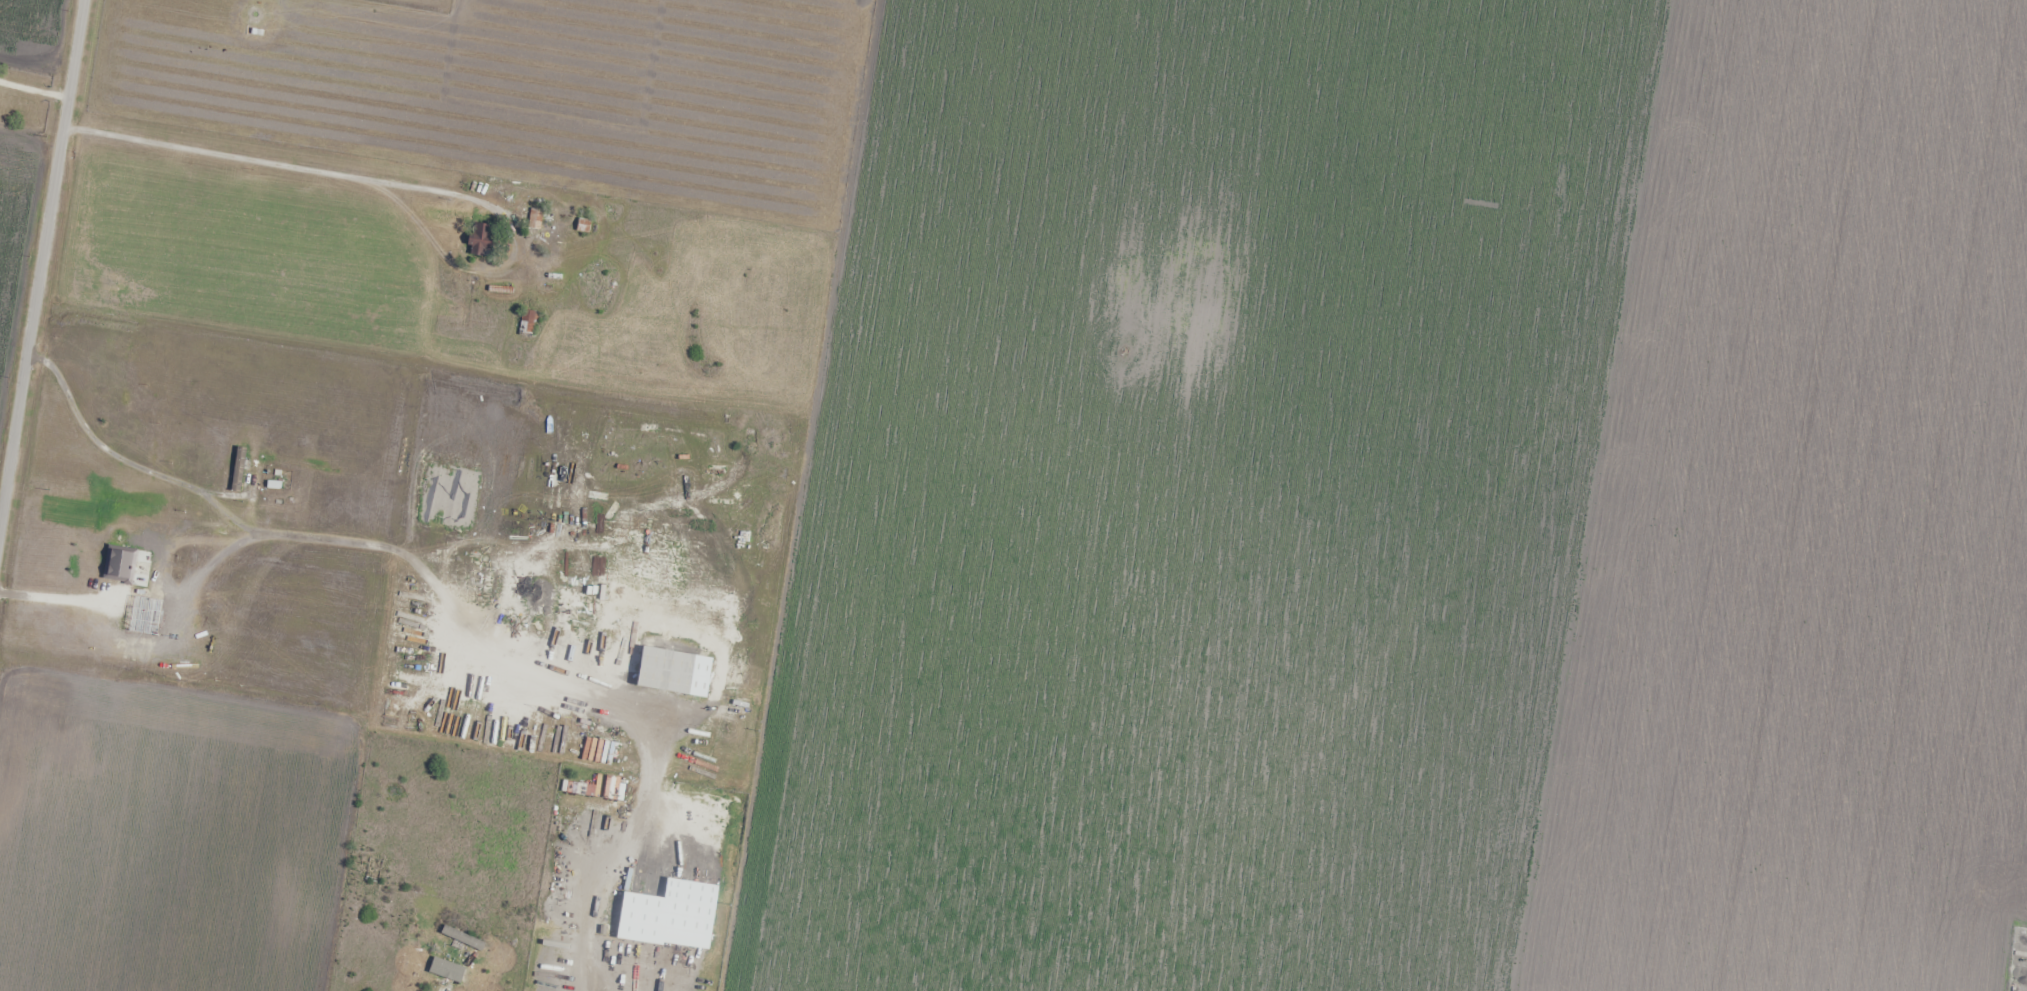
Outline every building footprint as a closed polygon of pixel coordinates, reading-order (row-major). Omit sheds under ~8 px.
[(506,217),(520,219),(522,208),(507,206),(506,217)] [(540,230),(542,211),(529,209),(527,229),(540,230)] [(489,252),(489,224),(469,224),(469,252),(489,252)] [(710,934),(714,904),(668,898),(665,928),(710,934)] [(451,946),(459,950),(463,942),(481,951),(485,942),(444,924),(440,933),(454,939),(451,946)]
